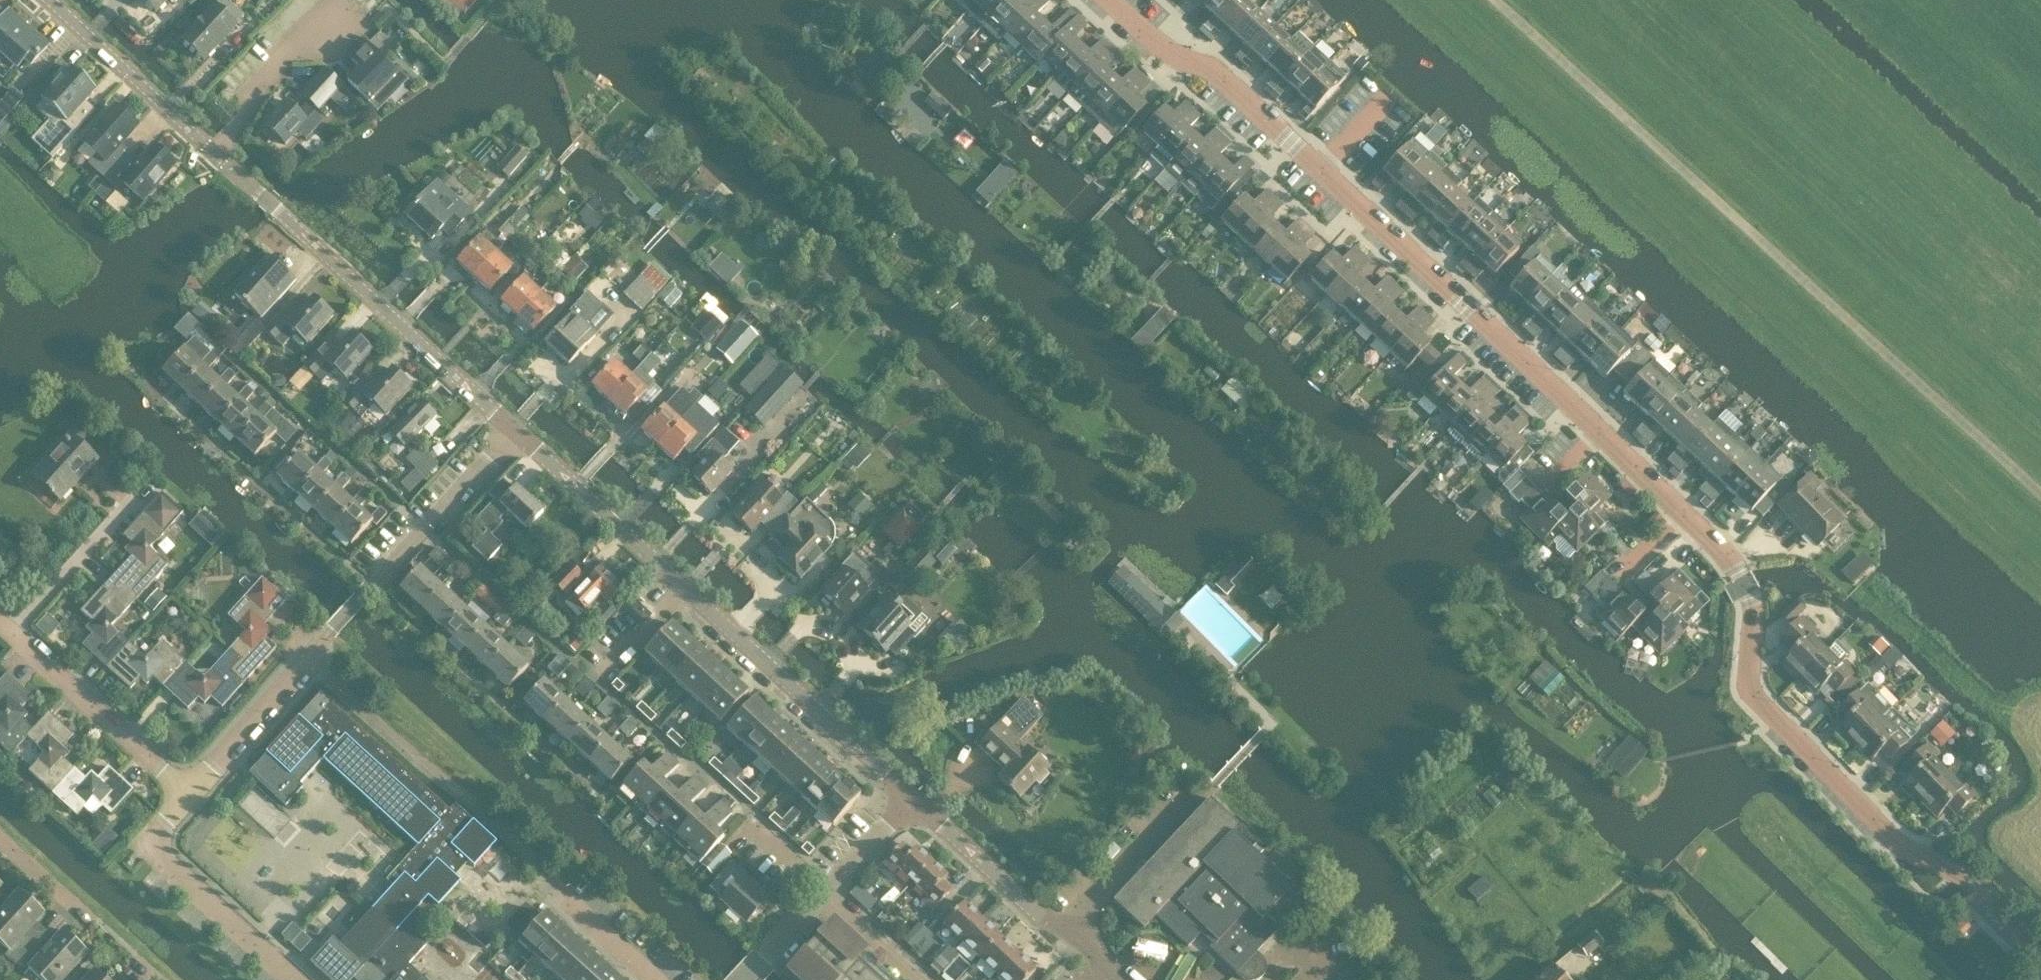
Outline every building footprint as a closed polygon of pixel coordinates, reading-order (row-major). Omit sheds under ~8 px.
[(156,11),(167,0),(145,0),(156,11)] [(968,13),(980,0),(953,0),(968,13)] [(968,13),(983,28),(1009,0),(980,0),(968,13)] [(983,28),(998,42),(1005,34),(1006,35),(1039,0),(1025,0),(1021,4),(1018,0),(1009,0),(983,28)] [(1006,35),(1022,50),(1045,25),(1036,17),(1050,3),(1046,0),(1039,0),(1006,35)] [(1213,17),(1199,32),(1206,37),(1240,0),(1210,0),(1203,7),(1213,17)] [(1206,37),(1212,43),(1225,28),(1235,37),(1236,37),(1259,12),(1247,0),(1240,0),(1206,37)] [(204,60),(237,24),(216,5),(183,40),(204,60)] [(18,69),(19,67),(24,61),(30,66),(31,66),(48,47),(47,46),(10,12),(6,16),(5,18),(2,16),(4,14),(0,10),(0,53),(18,69)] [(1239,53),(1245,59),(1275,26),(1259,12),(1236,37),(1246,47),(1239,53)] [(1045,25),(1022,50),(1038,64),(1044,58),(1074,25),(1067,18),(1053,33),(1045,25)] [(1074,25),(1044,58),(1058,72),(1081,47),(1073,40),(1086,26),(1079,19),(1074,25)] [(1257,57),(1267,67),(1291,41),(1275,26),(1245,59),(1250,64),(1257,57)] [(1266,87),(1272,93),(1298,65),(1313,49),(1314,49),(1297,34),(1291,41),(1267,67),(1277,76),(1270,83),(1266,87)] [(971,41),(964,49),(970,54),(977,46),(971,41)] [(360,69),(348,82),(378,111),(408,80),(399,71),(396,74),(364,42),(349,58),(360,69)] [(1058,72),(1051,80),(1052,81),(1068,96),(1111,48),(1104,42),(1090,56),(1082,48),(1081,47),(1058,72)] [(1111,48),(1068,96),(1084,110),(1114,78),(1105,70),(1119,56),(1111,48)] [(1298,65),(1272,93),(1278,98),(1289,87),(1299,96),(1314,80),(1329,63),(1313,49),(1298,65)] [(1355,63),(1361,69),(1367,62),(1361,57),(1355,63)] [(983,60),(975,69),(981,74),(990,66),(983,60)] [(1314,80),(1299,96),(1309,105),(1302,112),(1298,116),(1305,122),(1339,86),(1346,78),(1329,63),(1314,80)] [(44,102),(37,109),(59,129),(41,148),(52,158),(82,126),(72,117),(96,90),(71,67),(68,70),(64,67),(53,78),(58,82),(42,100),(44,102)] [(319,109),(342,84),(324,67),(301,93),(319,109)] [(1114,78),(1084,110),(1099,124),(1100,125),(1143,78),(1136,71),(1122,86),(1114,78)] [(1143,78),(1100,125),(1116,140),(1123,132),(1146,107),(1137,99),(1150,85),(1143,78)] [(23,99),(12,90),(0,104),(0,126),(23,99)] [(943,123),(952,114),(932,95),(923,104),(943,123)] [(285,144),(303,124),(311,132),(322,120),(305,105),(298,113),(285,100),(263,124),(285,144)] [(1143,133),(1158,147),(1150,157),(1192,110),(1186,104),(1174,117),(1165,109),(1143,133)] [(1192,110),(1150,157),(1164,170),(1173,161),(1196,137),(1188,130),(1204,112),(1199,107),(1196,110),(1194,108),(1192,110)] [(89,165),(106,179),(129,153),(120,145),(136,126),(115,108),(84,144),(97,156),(89,165)] [(1173,161),(1164,170),(1181,185),(1189,176),(1227,134),(1220,127),(1216,132),(1204,144),(1196,137),(1173,161)] [(1054,143),(1060,148),(1068,139),(1062,133),(1054,143)] [(1189,176),(1181,185),(1195,198),(1196,197),(1225,165),(1218,158),(1230,145),(1234,141),(1227,134),(1189,176)] [(1406,148),(1382,173),(1371,186),(1379,193),(1390,181),(1398,188),(1422,163),(1429,155),(1413,139),(1406,148)] [(129,153),(106,179),(117,189),(123,183),(142,201),(174,165),(153,146),(139,162),(129,153)] [(511,152),(496,168),(508,179),(523,163),(528,157),(516,146),(511,152)] [(1403,199),(1395,208),(1403,215),(1438,177),(1427,168),(1434,160),(1429,155),(1422,163),(1398,188),(1414,202),(1410,206),(1403,199)] [(1225,165),(1196,197),(1211,212),(1218,203),(1245,174),(1252,166),(1245,159),(1233,172),(1225,165)] [(1002,164),(975,193),(989,206),(1016,176),(1002,164)] [(1438,177),(1403,215),(1411,223),(1422,211),(1430,217),(1454,192),(1461,184),(1445,170),(1438,177)] [(470,214),(458,203),(437,184),(424,198),(406,217),(431,240),(441,229),(449,237),(470,214)] [(1221,223),(1238,238),(1274,199),(1266,192),(1253,206),(1244,198),(1221,223)] [(1454,192),(1430,217),(1446,232),(1470,207),(1454,192)] [(1274,199),(1238,238),(1254,253),(1277,229),(1268,221),(1281,206),(1274,199)] [(1470,207),(1446,232),(1442,236),(1434,245),(1443,252),(1454,240),(1462,247),(1493,214),(1477,199),(1470,207)] [(499,246),(502,249),(509,242),(516,233),(531,216),(521,207),(497,233),(501,237),(496,243),(499,246)] [(1493,214),(1462,247),(1470,254),(1458,267),(1466,274),(1474,265),(1502,236),(1509,228),(1493,214)] [(1277,229),(1254,253),(1270,268),(1305,229),(1298,222),(1285,236),(1277,229)] [(1426,237),(1434,245),(1442,236),(1435,228),(1426,237)] [(1305,229),(1270,268),(1287,284),(1310,259),(1300,250),(1313,236),(1305,229)] [(516,233),(509,242),(517,250),(525,241),(516,233)] [(480,240),(458,264),(474,279),(496,254),(493,252),(499,246),(496,243),(486,234),(480,240)] [(1494,277),(1518,251),(1502,236),(1474,265),(1482,273),(1486,269),(1494,277)] [(542,274),(552,282),(559,273),(571,260),(557,248),(546,261),(550,265),(542,274)] [(1509,290),(1525,305),(1556,272),(1540,257),(1541,256),(1532,248),(1507,274),(1516,282),(1509,290)] [(1310,281),(1326,296),(1362,257),(1354,250),(1342,264),(1333,256),(1310,281)] [(496,254),(474,279),(490,293),(512,269),(496,254)] [(574,257),(561,271),(573,282),(586,268),(574,257)] [(1362,257),(1326,296),(1342,311),(1364,285),(1356,277),(1369,264),(1362,257)] [(268,258),(234,295),(260,318),(294,281),(268,258)] [(1474,265),(1466,274),(1474,282),(1482,273),(1474,265)] [(1541,320),(1572,287),(1561,277),(1566,271),(1562,266),(1556,272),(1525,305),(1534,314),(1530,318),(1537,324),(1541,320)] [(650,267),(623,295),(641,312),(668,283),(650,267)] [(559,273),(552,282),(560,290),(568,281),(559,273)] [(1364,285),(1342,311),(1358,326),(1394,286),(1386,279),(1373,293),(1364,285)] [(524,280),(501,304),(517,319),(539,294),(524,280)] [(670,283),(657,297),(670,308),(682,295),(670,283)] [(1394,286),(1358,326),(1374,341),(1396,315),(1388,307),(1401,293),(1394,286)] [(1541,320),(1537,325),(1544,331),(1548,327),(1557,335),(1588,302),(1572,287),(1541,320)] [(539,294),(517,319),(533,333),(555,309),(539,294)] [(569,366),(586,346),(595,337),(583,326),(601,307),(587,294),(568,313),(571,316),(563,325),(546,345),(569,366)] [(286,308),(266,331),(284,348),(295,336),(306,346),(333,317),(312,297),(295,316),(286,308)] [(1588,302),(1557,335),(1573,350),(1604,317),(1588,302)] [(1396,315),(1374,341),(1391,356),(1425,315),(1418,309),(1405,323),(1396,315)] [(707,344),(723,327),(706,312),(691,329),(707,344)] [(1425,315),(1391,356),(1406,370),(1417,358),(1428,368),(1438,357),(1427,347),(1429,345),(1420,337),(1433,323),(1425,315)] [(199,328),(190,318),(189,317),(177,328),(188,340),(199,328)] [(1604,317),(1573,350),(1588,364),(1620,331),(1604,317)] [(1521,328),(1528,335),(1537,325),(1537,324),(1530,318),(1521,328)] [(266,330),(257,321),(230,350),(240,359),(266,330)] [(1537,325),(1528,335),(1534,341),(1544,331),(1537,325)] [(1620,331),(1588,364),(1605,380),(1612,371),(1621,379),(1646,353),(1637,345),(1636,346),(1620,331)] [(326,344),(305,367),(323,384),(334,371),(345,381),(372,352),(351,333),(334,352),(326,344)] [(184,350),(163,373),(182,390),(204,367),(207,371),(217,360),(210,353),(194,339),(184,350)] [(1553,358),(1560,364),(1569,354),(1562,348),(1553,358)] [(1646,353),(1621,379),(1630,387),(1622,395),(1638,411),(1662,385),(1670,376),(1654,362),(1654,361),(1646,353)] [(1569,354),(1560,364),(1566,371),(1576,361),(1569,354)] [(630,378),(608,402),(624,416),(646,392),(655,384),(648,377),(660,364),(651,355),(650,356),(642,365),(630,378)] [(1422,397),(1438,412),(1460,387),(1451,379),(1465,365),(1456,357),(1443,372),(1436,365),(1406,398),(1410,402),(1418,402),(1422,397)] [(592,387),(608,402),(630,378),(614,363),(592,387)] [(204,367),(182,390),(200,407),(222,384),(225,387),(235,376),(228,370),(218,381),(207,371),(204,367)] [(366,380),(344,403),(362,419),(373,407),(384,417),(412,388),(391,368),(373,387),(366,380)] [(764,427),(800,387),(802,385),(785,370),(770,386),(769,386),(746,411),(764,427)] [(1662,385),(1638,411),(1654,425),(1678,399),(1686,391),(1670,376),(1662,385)] [(1460,387),(1438,412),(1453,426),(1447,434),(1449,436),(1460,446),(1463,449),(1492,417),(1484,409),(1497,395),(1489,388),(1482,381),(1469,395),(1460,387)] [(222,384),(200,407),(219,424),(240,401),(243,404),(253,393),(257,389),(252,384),(246,387),(236,397),(225,387),(222,384)] [(664,409),(642,433),(657,447),(680,423),(691,410),(693,409),(702,399),(694,391),(689,396),(688,395),(682,389),(664,409)] [(1678,399),(1654,425),(1661,432),(1670,440),(1694,414),(1702,406),(1688,393),(1686,391),(1678,399)] [(240,401),(219,424),(237,441),(258,418),(262,421),(273,410),(265,403),(255,415),(243,404),(240,401)] [(421,401),(390,431),(406,447),(437,417),(421,401)] [(680,423),(657,447),(673,462),(696,438),(688,431),(700,417),(701,416),(693,409),(691,410),(680,423)] [(258,418),(237,441),(255,458),(276,435),(279,438),(282,435),(288,441),(293,435),(287,430),(290,427),(273,410),(262,421),(258,418)] [(1492,417),(1463,449),(1465,451),(1476,460),(1478,463),(1484,455),(1486,457),(1522,418),(1513,411),(1501,425),(1492,417)] [(60,500),(89,469),(97,460),(86,449),(99,435),(76,414),(63,428),(71,436),(34,476),(50,492),(49,493),(53,497),(55,495),(60,500)] [(1694,414),(1670,440),(1686,455),(1710,429),(1694,414)] [(1522,418),(1486,457),(1501,470),(1497,474),(1498,480),(1504,486),(1518,472),(1517,472),(1533,455),(1515,439),(1529,425),(1522,418)] [(1710,429),(1686,455),(1702,469),(1726,443),(1733,435),(1717,420),(1710,429)] [(1634,433),(1641,440),(1650,430),(1643,423),(1634,433)] [(1650,430),(1641,440),(1648,446),(1657,436),(1661,432),(1654,425),(1650,430)] [(729,436),(691,478),(710,496),(732,472),(722,462),(738,444),(729,436)] [(1726,443),(1702,469),(1718,484),(1742,458),(1726,443)] [(401,483),(400,485),(409,494),(438,465),(437,464),(419,446),(407,458),(405,459),(415,470),(401,483)] [(1742,458),(1718,484),(1734,499),(1765,465),(1749,450),(1742,458)] [(1666,463),(1673,469),(1682,459),(1675,453),(1666,463)] [(277,478),(296,495),(318,471),(322,475),(331,464),(325,458),(315,469),(299,454),(277,478)] [(1682,459),(1673,469),(1680,475),(1689,465),(1682,459)] [(1765,465),(1734,499),(1750,514),(1754,510),(1762,518),(1766,514),(1791,487),(1782,479),(1781,480),(1765,465)] [(318,471),(296,495),(315,512),(336,489),(341,492),(350,482),(343,475),(333,485),(322,475),(318,471)] [(1520,521),(1542,543),(1566,521),(1564,520),(1518,472),(1504,486),(1511,493),(1508,496),(1518,505),(1520,503),(1529,512),(1520,521)] [(1564,498),(1569,504),(1575,509),(1576,509),(1598,531),(1604,525),(1593,514),(1609,498),(1587,475),(1564,498)] [(1809,477),(1778,507),(1817,546),(1841,522),(1812,494),(1819,486),(1809,477)] [(517,488),(515,490),(503,479),(488,495),(495,501),(475,522),(487,533),(472,549),(487,563),(502,547),(491,537),(502,524),(499,521),(507,511),(527,530),(543,513),(517,488)] [(814,503),(828,490),(820,482),(807,495),(814,503)] [(1698,492),(1705,498),(1714,488),(1707,482),(1698,492)] [(763,484),(733,516),(752,534),(765,520),(774,529),(798,504),(787,494),(781,501),(763,484)] [(1714,488),(1705,498),(1711,505),(1721,495),(1714,488)] [(336,489),(315,512),(332,529),(354,505),(359,509),(369,499),(361,491),(351,502),(341,492),(336,489)] [(131,557),(102,589),(115,601),(126,589),(138,600),(169,566),(151,549),(184,513),(162,493),(122,536),(130,543),(124,550),(131,557)] [(354,505),(332,529),(351,545),(372,523),(376,527),(387,515),(369,499),(359,509),(354,505)] [(807,500),(771,538),(786,551),(778,559),(800,580),(830,548),(833,544),(835,539),(835,530),(833,526),(829,522),(807,500)] [(901,547),(919,527),(925,521),(910,506),(886,532),(901,547)] [(1566,521),(1542,543),(1547,549),(1553,544),(1556,547),(1555,551),(1563,559),(1568,559),(1575,553),(1598,531),(1576,509),(1575,509),(1564,520),(1566,521)] [(201,513),(188,527),(211,548),(224,534),(201,513)] [(925,548),(890,586),(899,595),(917,575),(921,579),(937,561),(943,567),(955,553),(942,541),(931,554),(925,548)] [(889,544),(882,552),(895,564),(902,556),(889,544)] [(453,563),(438,549),(430,558),(445,572),(453,563)] [(844,571),(822,595),(845,615),(867,591),(866,590),(879,577),(854,554),(841,568),(844,571)] [(1234,589),(1229,584),(1252,560),(1248,556),(1247,556),(1238,566),(1237,566),(1232,561),(1227,566),(1219,574),(1222,578),(1215,585),(1226,597),(1234,589)] [(571,565),(553,582),(565,594),(582,576),(571,565)] [(601,567),(572,596),(585,609),(600,594),(608,602),(621,588),(601,567)] [(1123,567),(1107,584),(1115,592),(1150,624),(1147,628),(1160,640),(1165,644),(1166,642),(1184,623),(1176,616),(1170,610),(1174,605),(1166,598),(1162,603),(1131,574),(1123,567)] [(400,590),(422,610),(441,590),(419,569),(400,590)] [(1583,589),(1603,610),(1597,616),(1620,640),(1631,629),(1630,628),(1642,616),(1600,573),(1583,589)] [(1647,601),(1658,612),(1659,611),(1683,635),(1688,630),(1676,617),(1693,601),(1670,578),(1647,601)] [(246,633),(230,650),(242,661),(231,673),(244,685),(276,650),(265,640),(272,632),(265,625),(278,610),(286,601),(261,579),(254,587),(228,616),(246,633)] [(481,587),(475,594),(476,595),(498,615),(504,607),(505,606),(482,586),(481,587)] [(82,647),(107,669),(129,645),(111,629),(138,600),(126,589),(115,601),(102,589),(81,612),(92,621),(85,628),(93,635),(82,647)] [(144,605),(153,613),(167,598),(158,590),(144,605)] [(441,590),(422,610),(444,630),(463,610),(441,590)] [(889,597),(859,629),(873,642),(870,645),(878,652),(880,650),(883,652),(885,649),(895,659),(916,636),(906,626),(908,625),(919,612),(905,600),(899,606),(889,597)] [(634,600),(628,606),(645,623),(651,617),(634,600)] [(1805,612),(1797,603),(1782,617),(1790,626),(1805,612)] [(502,629),(513,617),(514,616),(504,607),(498,615),(493,621),(502,629)] [(140,617),(146,623),(153,616),(146,610),(140,617)] [(463,610),(444,630),(465,650),(483,629),(463,610)] [(1659,658),(1683,635),(1659,611),(1658,612),(1648,622),(1642,616),(1630,628),(1631,629),(1659,658)] [(48,637),(60,624),(47,612),(35,625),(48,637)] [(957,619),(937,640),(953,656),(973,635),(957,619)] [(1799,651),(1785,665),(1801,680),(1828,653),(1813,639),(1818,633),(1804,620),(1786,638),(1799,651)] [(671,624),(644,653),(660,667),(687,638),(671,624)] [(536,637),(526,628),(515,640),(525,649),(536,637)] [(483,629),(465,650),(486,669),(505,649),(483,629)] [(569,646),(577,646),(577,637),(569,637),(569,646)] [(687,638),(660,667),(675,682),(702,652),(687,638)] [(129,645),(107,669),(130,691),(140,680),(147,686),(153,679),(164,690),(186,665),(162,643),(146,660),(129,645)] [(528,670),(505,649),(486,669),(509,691),(528,670)] [(186,665),(164,690),(188,712),(198,701),(205,706),(211,699),(222,709),(244,685),(231,673),(242,661),(230,650),(203,680),(186,665)] [(702,652),(675,682),(690,696),(717,666),(702,652)] [(1828,653),(1801,680),(1816,696),(1830,682),(1839,691),(1856,674),(1846,664),(1842,668),(1828,653)] [(560,655),(548,668),(552,672),(558,677),(569,665),(569,664),(560,655)] [(717,666),(690,696),(705,710),(732,680),(717,666)] [(28,739),(27,739),(33,732),(23,722),(28,716),(22,710),(32,698),(7,676),(0,684),(0,714),(4,717),(0,721),(0,747),(12,757),(28,739)] [(584,700),(595,687),(585,678),(574,691),(584,700)] [(611,686),(619,693),(624,687),(617,680),(611,686)] [(732,680),(705,710),(720,724),(748,694),(732,680)] [(524,704),(545,724),(564,704),(542,684),(524,704)] [(1842,713),(1851,721),(1841,731),(1857,747),(1893,709),(1889,705),(1886,708),(1876,698),(1879,695),(1869,685),(1845,709),(1842,713)] [(395,888),(374,911),(396,931),(403,922),(404,923),(428,897),(439,908),(440,906),(439,905),(459,883),(460,884),(462,883),(452,874),(466,860),(475,869),(476,867),(475,866),(495,844),(496,845),(498,844),(456,806),(450,812),(322,695),(267,754),(267,755),(249,775),(286,808),(303,789),(300,786),(323,761),(418,848),(388,882),(395,888)] [(606,720),(618,707),(608,698),(596,711),(606,720)] [(753,700),(726,729),(742,743),(769,714),(753,700)] [(1021,701),(979,747),(995,762),(996,760),(1008,771),(999,781),(1019,799),(1035,782),(1039,786),(1048,776),(1043,772),(1046,769),(1026,751),(1025,752),(1015,743),(1039,717),(1021,701)] [(651,723),(656,717),(641,703),(636,709),(651,723)] [(564,704),(545,724),(567,744),(586,724),(564,704)] [(1893,709),(1857,747),(1872,762),(1882,753),(1891,761),(1895,757),(1912,739),(1918,734),(1893,709)] [(29,773),(53,795),(76,771),(65,762),(71,755),(64,748),(74,737),(49,714),(33,732),(27,739),(28,739),(45,755),(29,773)] [(769,714),(742,743),(757,757),(784,728),(769,714)] [(628,739),(639,726),(630,718),(618,730),(628,739)] [(586,724),(567,744),(589,764),(607,744),(586,724)] [(784,728),(757,757),(772,771),(799,742),(784,728)] [(681,751),(681,750),(686,744),(671,731),(666,737),(681,751)] [(1628,737),(1605,764),(1624,781),(1648,754),(1628,737)] [(799,742),(772,771),(787,785),(814,756),(799,742)] [(607,744),(589,764),(610,784),(629,764),(607,744)] [(1909,768),(1917,776),(1907,786),(1922,802),(1950,774),(1936,759),(1939,756),(1930,746),(1912,764),(1909,768)] [(658,765),(670,775),(678,767),(667,756),(658,765)] [(814,756),(787,785),(802,799),(829,770),(814,756)] [(723,779),(724,778),(729,773),(714,759),(708,765),(723,779)] [(642,767),(619,792),(632,803),(656,779),(662,784),(670,775),(658,765),(650,774),(642,767)] [(76,771),(53,795),(78,817),(94,800),(111,816),(134,791),(109,768),(99,780),(92,774),(86,781),(76,771)] [(829,770),(802,799),(817,813),(844,784),(829,770)] [(1950,774),(1922,802),(1939,818),(1948,809),(1956,817),(1961,813),(1979,795),(1969,785),(1965,789),(1950,774)] [(656,779),(632,803),(645,816),(669,791),(662,784),(656,779)] [(685,788),(697,799),(705,791),(693,780),(685,788)] [(844,784),(817,813),(833,827),(860,798),(844,784)] [(753,806),(754,806),(759,800),(744,787),(738,793),(753,806)] [(669,791),(645,816),(659,828),(683,803),(688,809),(697,799),(685,788),(677,798),(669,791)] [(726,797),(712,813),(724,822),(731,815),(728,812),(734,805),(726,797)] [(1113,902),(1143,930),(1156,917),(1188,947),(1205,930),(1217,941),(1210,948),(1210,949),(1234,971),(1237,974),(1242,979),(1243,979),(1261,979),(1262,979),(1264,978),(1265,976),(1266,973),(1267,971),(1267,968),(1267,966),(1266,963),(1265,961),(1263,959),(1262,957),(1257,953),(1280,928),(1316,890),(1276,852),(1270,846),(1259,858),(1234,834),(1240,827),(1237,825),(1210,799),(1127,888),(1113,902)] [(683,803),(659,828),(672,841),(696,816),(688,809),(683,803)] [(696,816),(672,841),(687,854),(709,828),(715,833),(724,822),(712,813),(703,822),(696,816)] [(783,834),(784,834),(789,828),(774,814),(768,820),(783,834)] [(1125,827),(1118,834),(1125,841),(1128,838),(1131,836),(1132,834),(1125,827)] [(709,828),(687,854),(700,866),(723,840),(715,833),(709,828)] [(808,857),(814,851),(806,844),(801,850),(808,857)] [(1112,844),(1102,855),(1110,862),(1120,852),(1112,844)] [(720,845),(701,866),(712,876),(731,855),(729,853),(723,847),(720,845)] [(898,870),(913,884),(930,863),(915,849),(910,854),(901,845),(883,865),(893,874),(898,870)] [(733,863),(712,886),(723,897),(720,900),(740,918),(746,923),(764,903),(753,893),(758,886),(733,863)] [(946,878),(930,863),(913,884),(927,897),(923,902),(933,911),(951,892),(941,883),(946,878)] [(850,895),(868,912),(876,903),(858,886),(850,895)] [(15,966),(46,932),(37,924),(45,915),(20,892),(0,914),(0,944),(9,952),(5,957),(15,966)] [(943,926),(961,943),(981,921),(963,904),(943,926)] [(409,965),(427,945),(404,923),(403,922),(396,931),(374,911),(372,910),(371,911),(373,912),(342,946),(341,945),(340,946),(333,940),(311,964),(328,979),(353,979),(354,979),(355,979),(425,979),(409,965)] [(518,943),(527,951),(520,958),(527,964),(533,957),(534,958),(561,928),(545,913),(518,943)] [(981,921),(961,943),(979,959),(1000,938),(981,921)] [(877,969),(885,960),(878,953),(870,963),(862,956),(866,952),(833,922),(829,926),(828,924),(789,966),(791,968),(787,972),(797,979),(889,979),(877,969)] [(918,923),(902,940),(912,950),(928,933),(918,923)] [(293,924),(281,936),(291,944),(301,953),(312,941),(302,932),(293,924)] [(468,932),(480,943),(486,949),(492,942),(474,926),(468,932)] [(561,928),(534,958),(549,972),(576,942),(561,928)] [(15,966),(26,976),(30,971),(39,979),(65,979),(88,955),(63,932),(55,941),(46,932),(15,966)] [(1576,946),(1577,947),(1585,956),(1600,942),(1592,933),(1576,946)] [(1000,938),(979,959),(997,976),(1018,955),(1000,938)] [(549,972),(558,979),(569,979),(591,956),(576,942),(549,972)] [(948,948),(939,958),(948,966),(957,956),(948,948)] [(997,976),(1001,979),(1027,979),(1035,971),(1018,955),(997,976)] [(569,979),(598,979),(608,971),(591,956),(569,979)] [(939,958),(930,968),(939,976),(948,966),(939,958)] [(942,978),(943,979),(959,979),(960,979),(970,969),(960,959),(949,970),(942,978)] [(1533,979),(1565,979),(1552,968),(1549,964),(1533,979)] [(511,979),(523,979),(510,968),(505,974),(511,979)] [(95,971),(87,979),(104,979),(95,971)] [(598,979),(618,979),(608,971),(598,979)]
